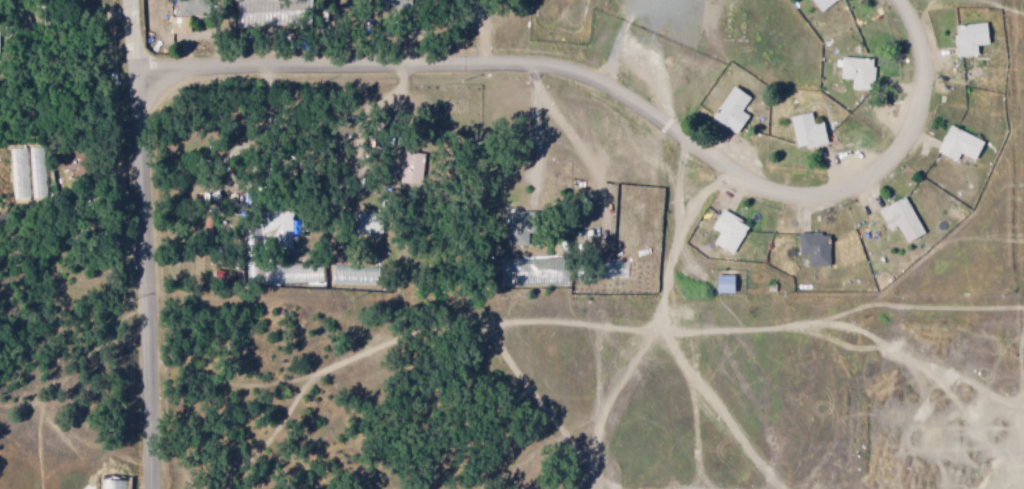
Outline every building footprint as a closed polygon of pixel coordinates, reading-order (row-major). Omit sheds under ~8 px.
[(179,16),(209,15),(209,0),(179,0),(179,16)] [(821,13),(838,0),(811,0),(821,13)] [(189,17),(170,18),(170,34),(190,33),(189,17)] [(986,24),(958,28),(960,43),(954,44),(956,58),(977,55),(975,45),(989,43),(986,24)] [(874,92),(875,68),(873,68),(873,60),(841,58),(840,79),(853,79),(853,90),(874,92)] [(751,99),(735,88),(713,118),(738,135),(750,117),(742,111),(751,99)] [(822,122),(814,124),(811,113),(790,118),(797,148),(806,146),(807,149),(827,144),(822,122)] [(986,143),(951,125),(938,151),(957,161),(961,153),(976,161),(986,143)] [(424,155),(404,153),(400,183),(420,186),(424,155)] [(905,198),(880,212),(890,230),(897,226),(907,244),(925,234),(905,198)] [(275,232),(275,240),(294,239),(293,211),(264,212),(265,232),(275,232)] [(723,211),(713,229),(720,233),(713,244),(733,256),(750,227),(723,211)] [(529,246),(529,234),(539,234),(539,213),(516,212),(516,246),(529,246)] [(384,234),(384,214),(364,215),(365,234),(384,234)] [(800,236),(800,255),(809,255),(809,266),(830,265),(830,236),(800,236)] [(737,277),(719,276),(718,294),(736,294),(737,277)]
